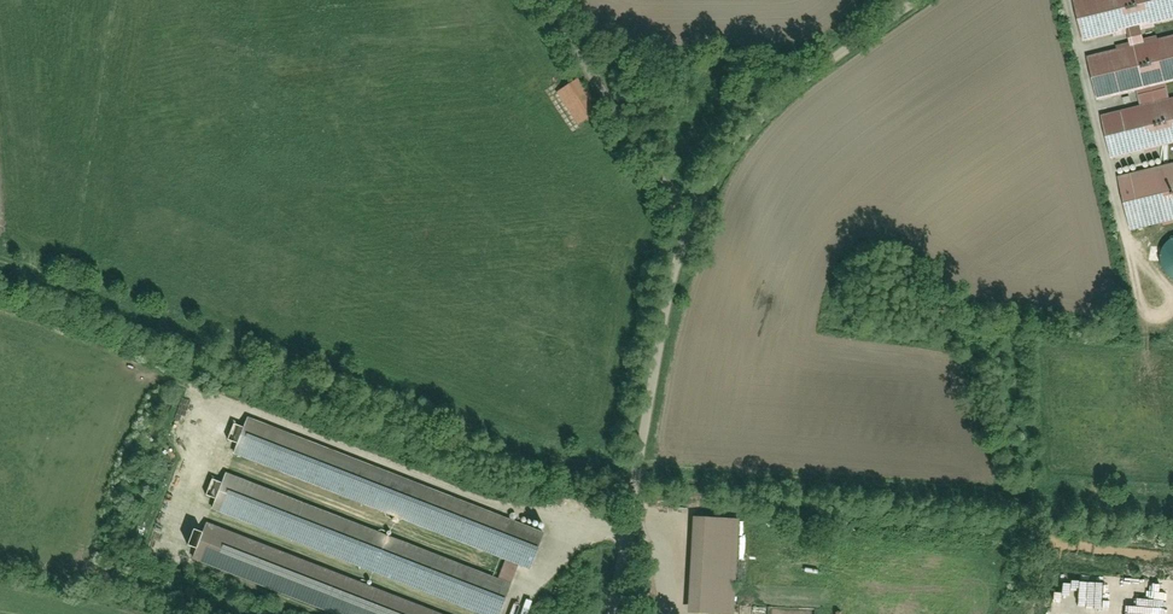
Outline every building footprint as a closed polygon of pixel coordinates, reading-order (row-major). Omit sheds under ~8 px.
[(1125,26),(1129,42),(1081,54),(1092,96),(1134,87),(1164,80),(1172,77),(1172,31),(1148,37),(1144,22),(1172,15),(1172,0),(1069,0),(1076,38),(1125,26)] [(577,79),(558,93),(581,125),(600,111),(577,79)] [(1134,87),(1136,97),(1096,107),(1107,155),(1144,145),(1148,165),(1113,173),(1126,228),(1172,216),(1172,159),(1159,162),(1155,142),(1172,138),(1172,88),(1166,90),(1164,80),(1134,87)] [(242,425),(229,421),(222,436),(235,440),(230,450),(502,559),(494,579),(222,472),(219,479),(209,474),(201,491),(212,496),(207,507),(476,613),(505,613),(515,588),(510,586),(519,564),(527,568),(543,532),(245,417),(242,425)] [(206,521),(203,529),(190,523),(182,543),(194,549),(188,558),(334,613),(441,613),(206,521)]
